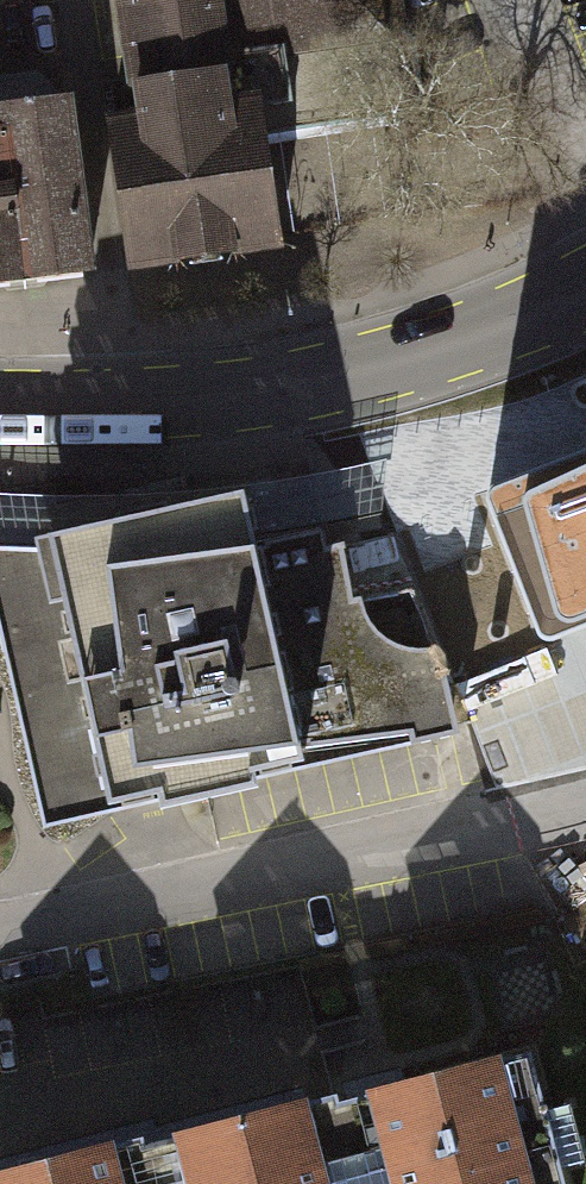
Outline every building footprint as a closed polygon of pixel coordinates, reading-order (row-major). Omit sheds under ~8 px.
[(141,119),(109,123),(129,264),(278,243),(263,136),(412,114),(423,96),(415,39),(392,22),(389,0),(124,0),(141,119)] [(8,135),(25,277),(86,270),(66,101),(44,104),(41,74),(0,79),(0,136),(8,135)] [(25,277),(8,135),(0,136),(0,280),(25,277)] [(498,491),(491,498),(491,507),(542,639),(553,645),(561,644),(585,634),(585,458),(498,491)] [(391,534),(381,514),(385,459),(340,469),(306,476),(257,485),(214,489),(177,492),(123,495),(62,496),(19,494),(0,493),(0,575),(53,562),(47,537),(243,493),(255,546),(321,531),(326,549),(342,546),(391,534)] [(243,493),(207,501),(47,537),(53,562),(0,575),(0,593),(50,815),(157,791),(456,724),(443,672),(413,593),(351,603),(342,546),(326,549),(321,531),(255,546),(243,493)] [(43,829),(159,802),(157,791),(50,815),(0,593),(0,639),(43,829)] [(339,1183),(552,1183),(551,1180),(532,1106),(522,1061),(321,1110),(339,1183)] [(17,1183),(339,1183),(321,1110),(17,1183)]
